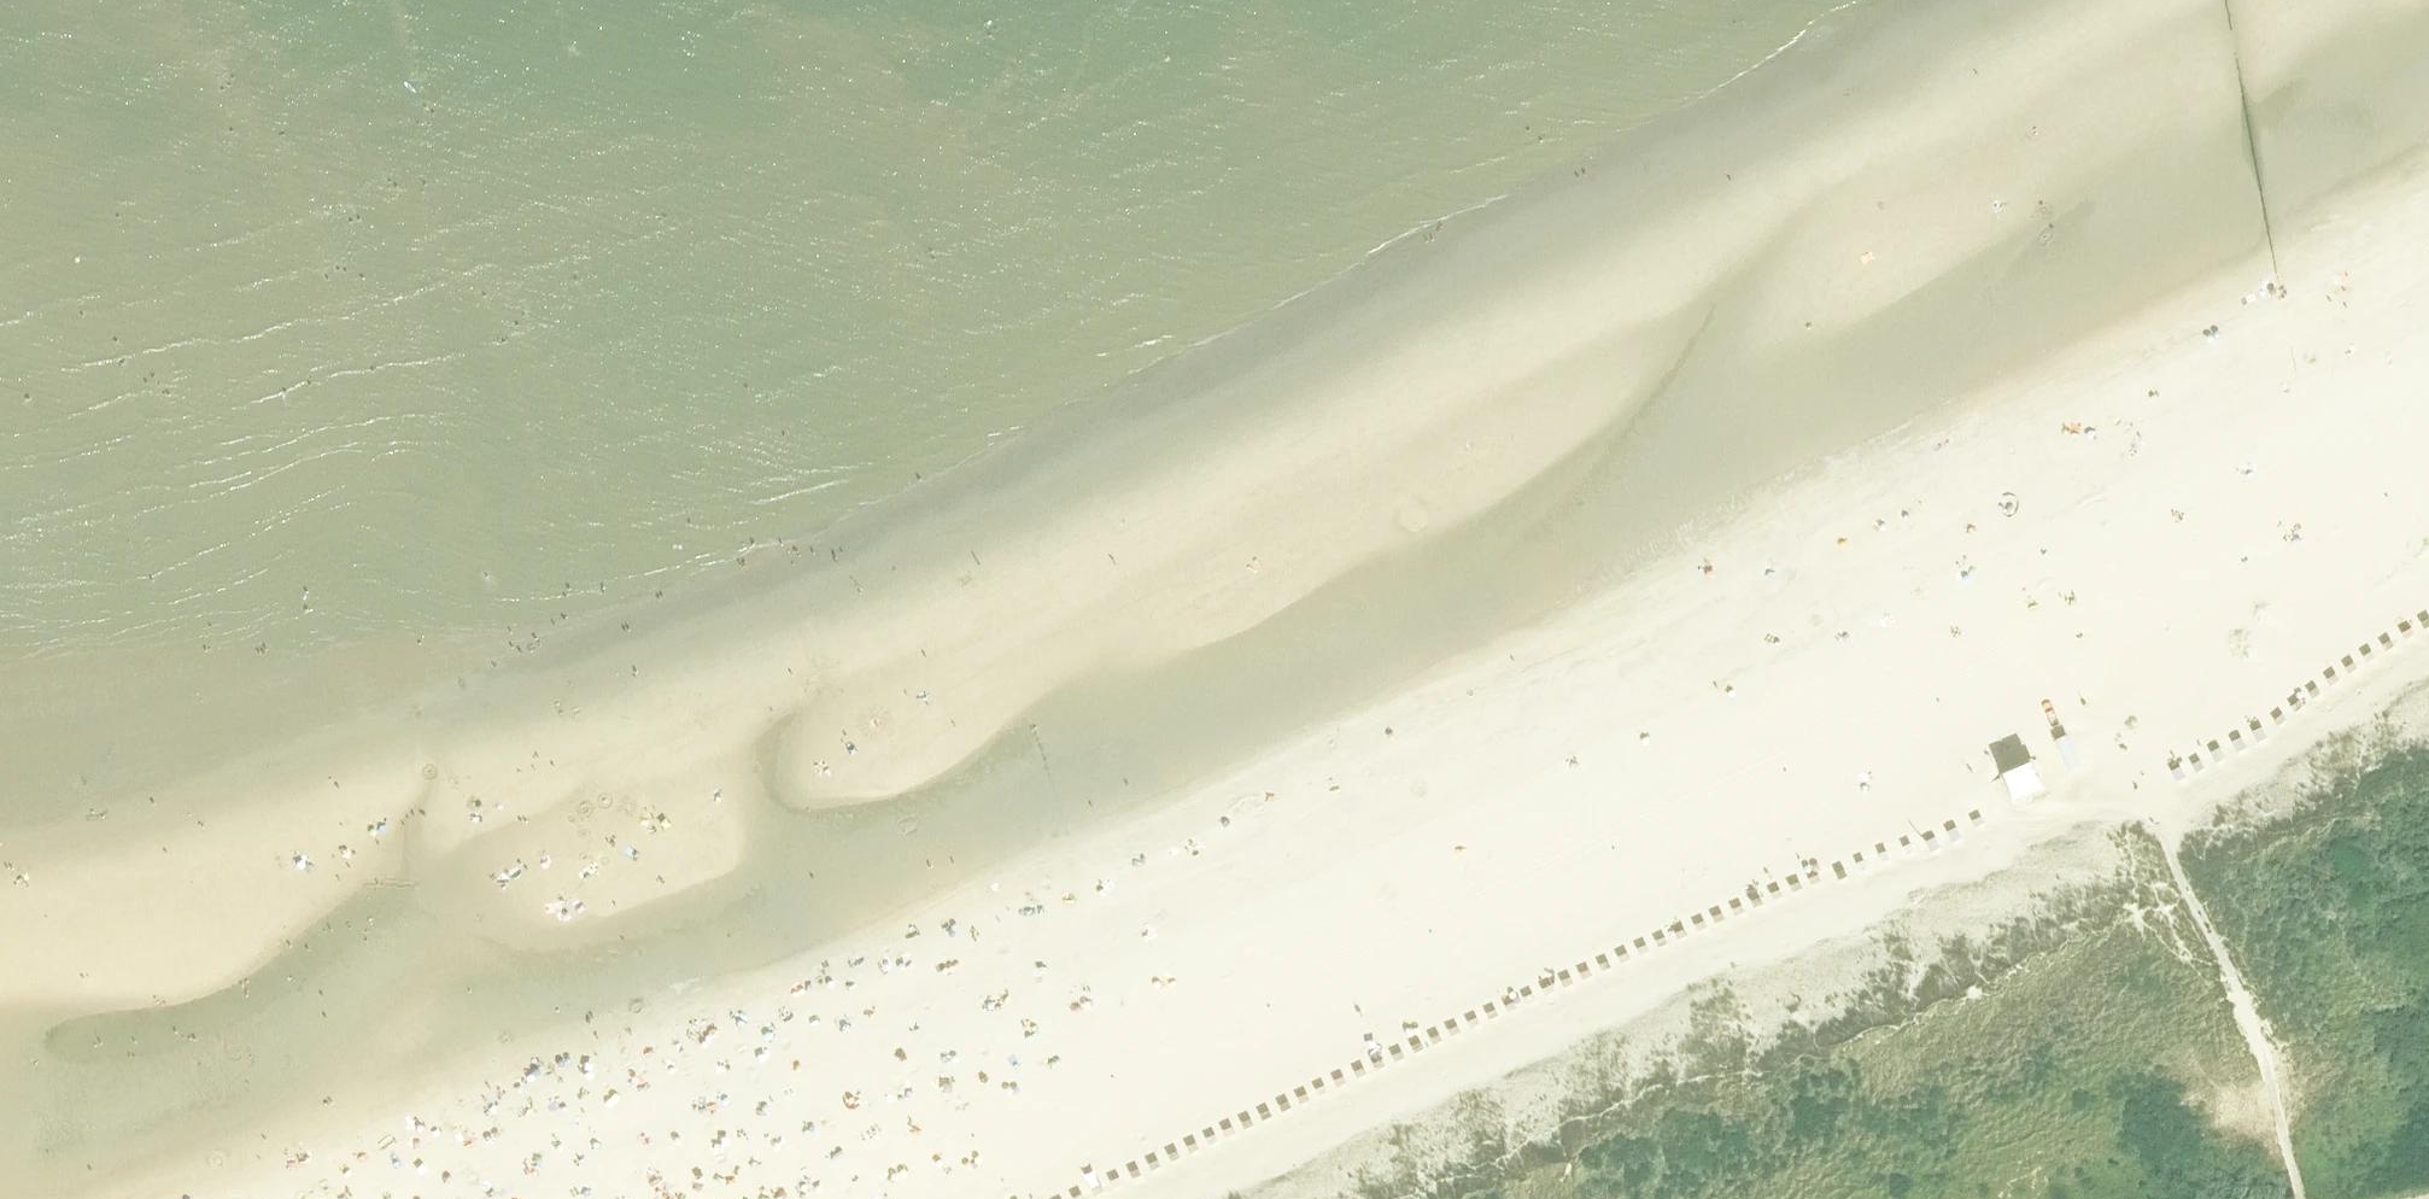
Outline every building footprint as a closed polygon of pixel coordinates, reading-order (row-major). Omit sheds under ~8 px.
[(2031,760),(2004,772),(2018,803),(2032,797),(2031,795),(2044,790),(2031,760)]
